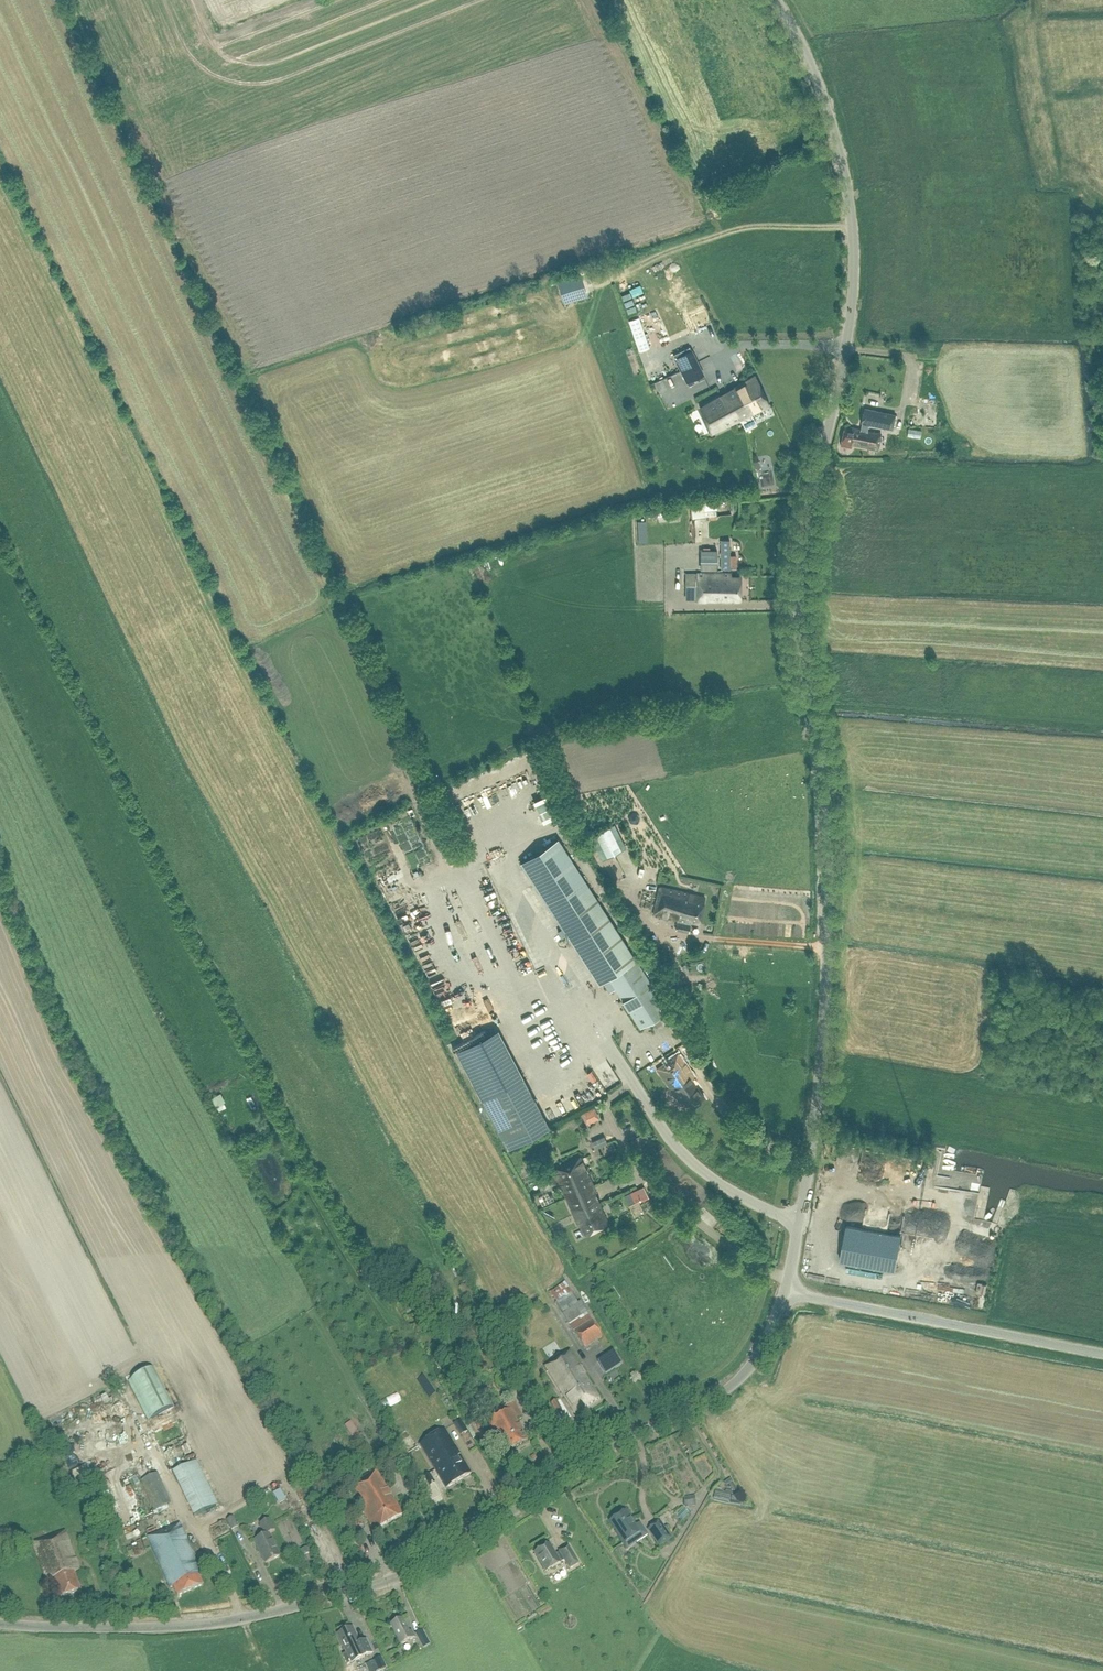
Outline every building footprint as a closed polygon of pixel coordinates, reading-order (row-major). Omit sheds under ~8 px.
[(580,275),(557,282),(563,300),(586,293),(580,275)] [(689,346),(672,354),(688,384),(705,376),(689,346)] [(754,375),(726,389),(741,418),(769,404),(754,375)] [(726,389),(698,403),(713,432),(741,418),(726,389)] [(933,421),(933,405),(918,405),(918,420),(933,421)] [(844,425),(840,444),(851,446),(851,443),(877,448),(881,433),(867,430),(868,423),(892,428),(895,413),(864,407),(861,422),(862,422),(860,428),(844,425)] [(710,500),(697,500),(697,514),(710,514),(710,500)] [(729,539),(721,539),(721,569),(730,568),(729,539)] [(717,560),(709,559),(709,553),(702,553),(702,559),(702,569),(717,569),(717,560)] [(508,556),(498,559),(500,566),(510,563),(508,556)] [(685,584),(690,584),(696,584),(696,598),(697,598),(697,599),(741,599),(741,575),(731,575),(731,572),(685,572),(685,584)] [(482,771),(487,791),(496,788),(491,769),(482,771)] [(466,776),(453,779),(458,794),(470,790),(466,776)] [(599,830),(594,833),(606,857),(616,853),(622,849),(610,825),(599,830)] [(598,982),(608,976),(641,1026),(669,1008),(638,962),(557,837),(517,859),(598,982)] [(689,925),(690,920),(698,922),(704,896),(660,886),(654,913),(686,920),(684,930),(689,931),(690,925),(689,925)] [(670,958),(666,950),(658,954),(662,962),(670,958)] [(505,996),(523,995),(523,987),(505,988),(505,996)] [(436,1000),(441,1010),(462,1000),(457,990),(436,1000)] [(470,1030),(480,1026),(475,1011),(470,1013),(468,1006),(463,1007),(470,1030)] [(456,1038),(462,1035),(454,1015),(448,1018),(456,1038)] [(498,1035),(507,1033),(506,1025),(497,1026),(498,1035)] [(214,1038),(217,1048),(226,1045),(223,1035),(214,1038)] [(503,1038),(460,1058),(508,1147),(549,1125),(503,1038)] [(688,1108),(705,1096),(694,1081),(696,1079),(677,1053),(656,1067),(675,1094),(676,1094),(681,1101),(682,1100),(688,1108)] [(580,1112),(586,1123),(599,1116),(593,1106),(580,1112)] [(554,1171),(555,1173),(553,1174),(550,1169),(537,1176),(544,1189),(557,1183),(555,1179),(557,1178),(579,1222),(581,1222),(586,1233),(609,1221),(578,1159),(554,1171)] [(643,1185),(624,1194),(629,1206),(648,1197),(643,1185)] [(860,1211),(881,1216),(882,1210),(862,1206),(860,1211)] [(901,1234),(846,1224),(840,1259),(895,1269),(901,1234)] [(732,1235),(738,1241),(742,1236),(736,1231),(732,1235)] [(573,1333),(590,1321),(591,1321),(586,1313),(580,1303),(577,1304),(571,1294),(571,1293),(565,1284),(548,1294),(562,1314),(568,1325),(573,1333)] [(430,1286),(422,1294),(428,1301),(436,1293),(430,1286)] [(601,1339),(590,1321),(573,1333),(584,1350),(601,1339)] [(547,1372),(562,1398),(572,1416),(598,1402),(573,1357),(547,1372)] [(153,1369),(127,1382),(147,1421),(173,1408),(153,1369)] [(505,1413),(487,1424),(504,1454),(527,1441),(516,1421),(523,1417),(514,1401),(502,1408),(505,1413)] [(119,1402),(95,1407),(97,1416),(92,1417),(92,1420),(122,1415),(119,1402)] [(104,1447),(120,1432),(125,1438),(134,1431),(127,1424),(123,1428),(116,1420),(96,1438),(104,1447)] [(460,1437),(467,1432),(460,1421),(453,1425),(460,1437)] [(479,1421),(471,1425),(465,1428),(472,1440),(477,1437),(485,1451),(492,1447),(479,1421)] [(470,1474),(444,1431),(419,1446),(445,1489),(470,1474)] [(196,1461),(192,1463),(172,1473),(193,1517),(218,1505),(196,1461)] [(402,1515),(375,1471),(347,1488),(366,1518),(360,1522),(358,1518),(352,1521),(358,1530),(369,1523),(374,1532),(402,1515)] [(140,1481),(153,1512),(171,1504),(157,1474),(140,1481)] [(428,1486),(434,1483),(430,1475),(424,1478),(428,1486)] [(272,1494),(278,1505),(286,1501),(280,1490),(272,1494)] [(694,1497),(683,1498),(684,1507),(695,1506),(694,1497)] [(615,1533),(623,1545),(626,1551),(648,1536),(640,1524),(635,1527),(625,1512),(610,1523),(616,1532),(615,1533)] [(226,1521),(231,1531),(238,1527),(233,1518),(226,1521)] [(254,1541),(265,1564),(279,1557),(268,1535),(275,1532),(269,1520),(259,1525),(265,1536),(254,1541)] [(659,1547),(670,1540),(673,1537),(668,1529),(664,1531),(659,1523),(648,1531),(659,1547)] [(178,1524),(157,1533),(147,1538),(170,1589),(173,1588),(177,1597),(202,1586),(198,1578),(202,1576),(178,1524)] [(59,1598),(80,1590),(73,1574),(80,1571),(64,1532),(32,1545),(46,1583),(52,1581),(59,1598)] [(549,1545),(534,1553),(546,1572),(560,1564),(559,1562),(564,1560),(569,1568),(576,1564),(567,1548),(559,1552),(560,1553),(555,1556),(549,1545)] [(283,1600),(264,1605),(266,1613),(285,1608),(283,1600)] [(390,1626),(400,1646),(415,1638),(411,1631),(408,1633),(401,1620),(390,1626)] [(337,1636),(347,1657),(359,1651),(363,1658),(372,1654),(366,1641),(359,1644),(352,1629),(337,1636)] [(415,1635),(423,1649),(430,1645),(422,1631),(415,1635)]
